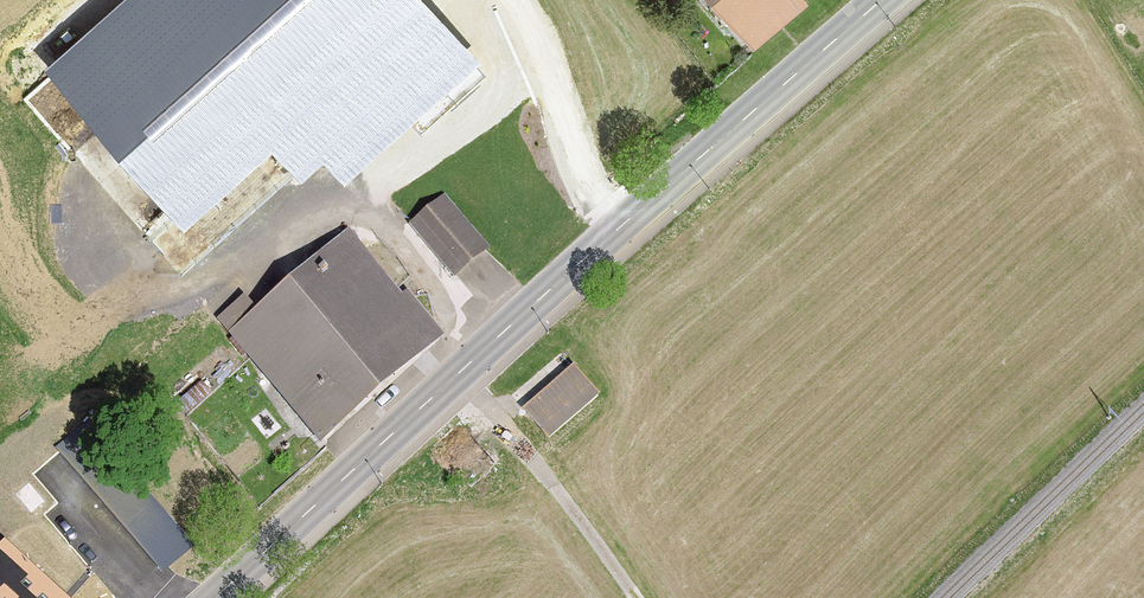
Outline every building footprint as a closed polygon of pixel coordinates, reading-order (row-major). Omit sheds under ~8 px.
[(416,0),(136,0),(53,73),(187,224),(277,144),(305,176),(327,156),(347,179),(475,67),(416,0)] [(797,0),(705,0),(753,57),(807,12),(797,0)] [(440,197),(408,223),(453,278),(485,252),(440,197)] [(322,444),(437,341),(344,237),(258,314),(241,295),(211,322),(322,444)] [(596,402),(570,369),(522,408),(548,441),(596,402)] [(1,548),(0,549),(0,597),(54,597),(1,548)]
